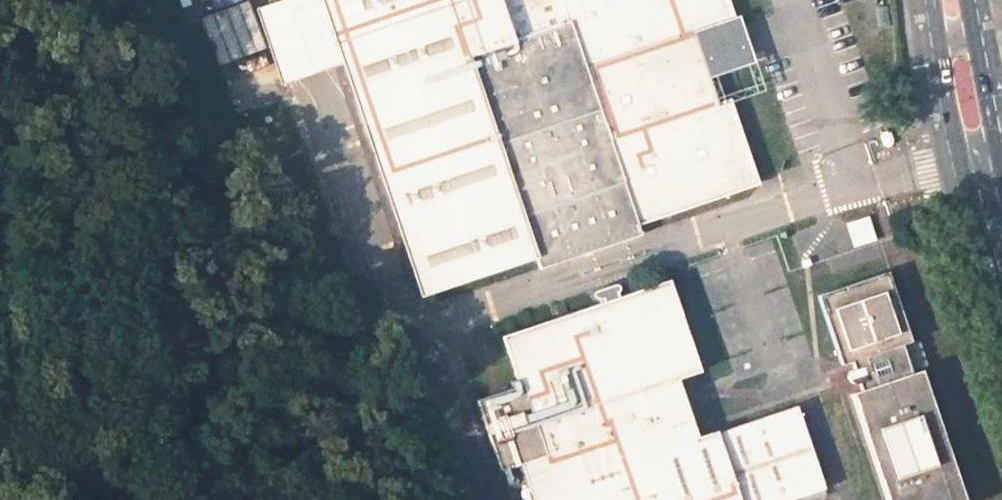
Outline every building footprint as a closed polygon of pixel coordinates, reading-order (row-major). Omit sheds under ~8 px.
[(322,0),(284,0),(252,11),(265,44),(277,83),(310,74),(343,64),(322,0)] [(420,298),(529,265),(516,225),(599,198),(612,237),(751,194),(726,112),(693,122),(670,45),(726,27),(718,0),(322,0),(343,64),(420,298)] [(249,3),(201,20),(218,62),(265,44),(252,11),(249,3)] [(919,374),(909,378),(899,349),(909,346),(886,277),(816,300),(840,369),(850,366),(852,373),(849,374),(847,376),(846,382),(848,385),(850,387),(853,387),(857,387),(859,394),(849,398),(883,499),(961,499),(919,374)] [(795,410),(694,445),(672,381),(695,373),(665,286),(617,302),(614,295),(616,293),(616,291),(614,288),(612,287),(592,294),(590,296),(591,299),(593,301),(594,301),(597,309),(503,341),(519,388),(474,403),(484,432),(493,457),(502,454),(507,470),(519,466),(531,499),(801,499),(823,493),(795,410)] [(919,374),(909,346),(899,349),(909,378),(919,374)] [(493,457),(484,432),(473,435),(482,461),(493,457)] [(502,454),(493,457),(498,473),(507,470),(502,454)]
